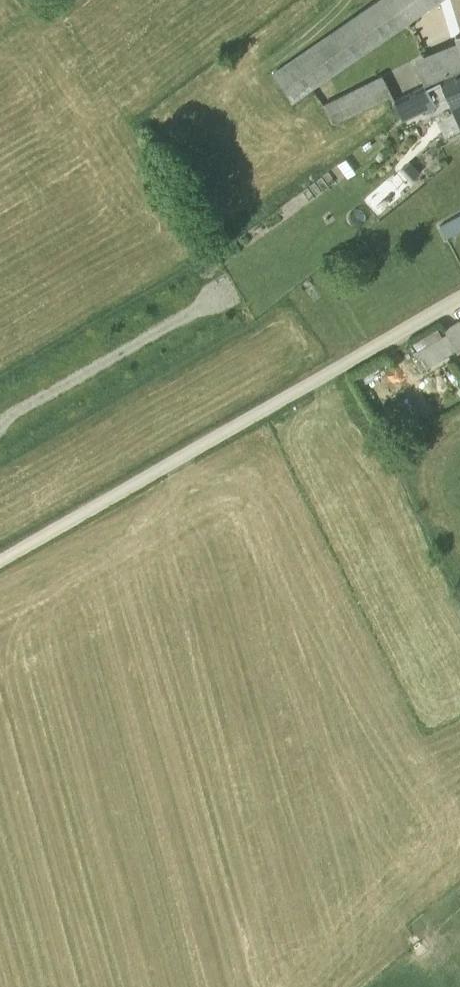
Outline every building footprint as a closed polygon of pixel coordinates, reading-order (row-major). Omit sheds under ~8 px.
[(272,75),(291,103),(410,20),(406,15),(395,0),(380,0),(272,75)] [(406,15),(427,0),(395,0),(406,15)] [(417,67),(423,82),(422,83),(423,84),(459,69),(459,50),(417,67)] [(456,75),(443,80),(452,97),(453,102),(459,99),(459,73),(456,75)] [(382,76),(323,105),(331,124),(391,94),(382,76)] [(452,97),(443,80),(396,102),(405,120),(452,97)] [(446,240),(459,233),(459,215),(439,226),(446,240)] [(459,323),(445,332),(447,335),(456,351),(458,354),(459,352),(459,325),(459,323)] [(447,335),(418,353),(428,368),(456,351),(447,335)]
